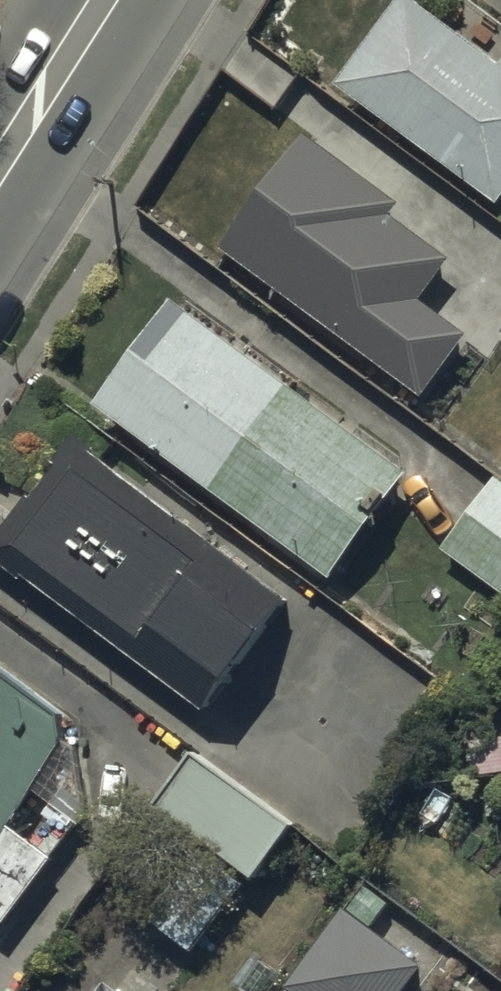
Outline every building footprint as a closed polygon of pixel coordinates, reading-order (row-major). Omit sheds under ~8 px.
[(330,75),(495,202),(500,193),(500,53),(498,56),(425,0),(388,0),(330,75)] [(301,124),(215,239),(419,392),(466,330),(419,295),(450,253),(392,209),(400,197),(301,124)] [(170,290),(89,396),(328,574),(407,470),(170,290)] [(72,428),(0,523),(0,557),(202,709),(291,591),(72,428)] [(437,544),(500,594),(500,467),(498,465),(437,544)] [(59,706),(0,667),(0,833),(65,734),(59,706)] [(290,819),(186,742),(87,874),(191,951),(290,819)] [(283,980),(297,990),(402,990),(425,962),(346,900),(283,980)]
